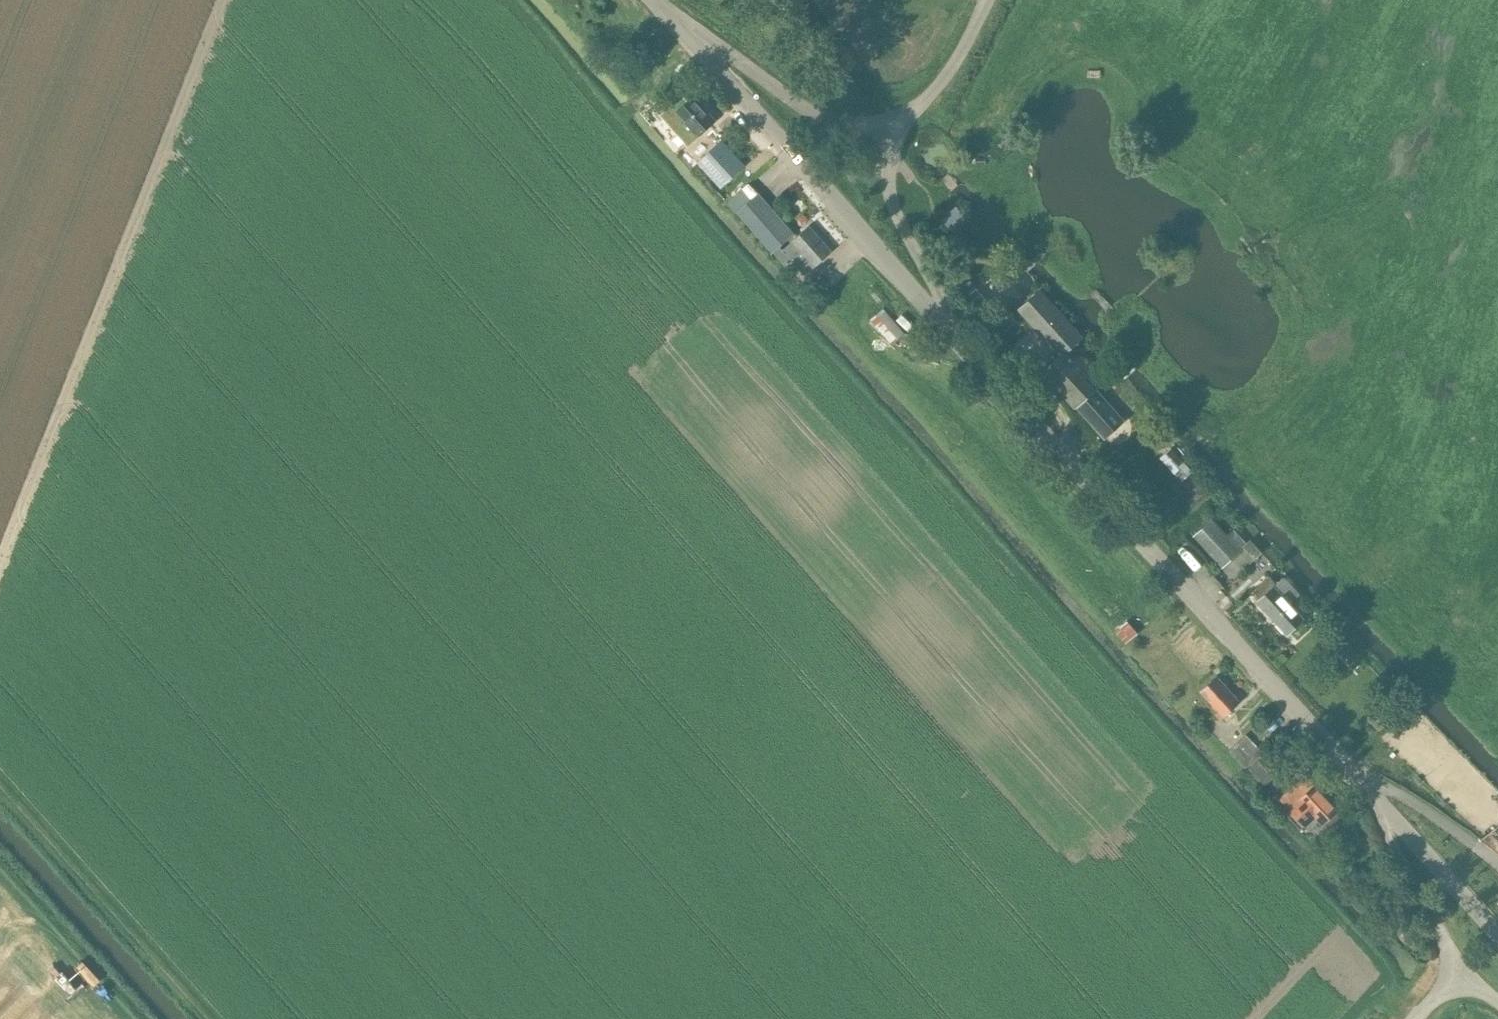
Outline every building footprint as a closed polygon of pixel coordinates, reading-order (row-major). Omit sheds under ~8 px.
[(678,110),(670,118),(682,131),(690,123),(700,135),(717,120),(695,95),(678,110)] [(699,161),(722,186),(746,163),(723,139),(699,161)] [(728,202),(784,265),(792,257),(806,273),(816,264),(816,265),(833,250),(809,224),(783,247),(781,245),(795,233),(750,183),(728,202)] [(961,242),(974,230),(976,229),(957,206),(941,219),(961,242)] [(955,283),(980,312),(990,303),(965,274),(955,283)] [(820,275),(805,287),(813,296),(827,284),(820,275)] [(1045,370),(1104,437),(1124,419),(1103,394),(1108,389),(1103,384),(1106,381),(1074,345),(1082,337),(1040,291),(1020,309),(1062,355),(1045,370)] [(871,319),(893,343),(905,331),(883,308),(871,319)] [(1171,471),(1186,456),(1187,456),(1162,429),(1146,444),(1171,471)] [(1196,534),(1194,536),(1222,567),(1243,547),(1246,544),(1233,529),(1227,535),(1212,519),(1196,534)] [(1305,619),(1274,585),(1257,600),(1288,634),(1305,619)] [(1128,621),(1116,631),(1126,642),(1138,632),(1128,621)] [(1218,674),(1202,689),(1220,709),(1215,713),(1221,719),(1242,701),(1218,674)] [(1263,751),(1247,733),(1228,750),(1244,768),(1263,751)] [(1265,783),(1284,766),(1269,750),(1251,768),(1265,783)] [(1315,784),(1314,786),(1305,776),(1281,799),(1305,825),(1315,815),(1323,823),(1338,809),(1315,784)]
